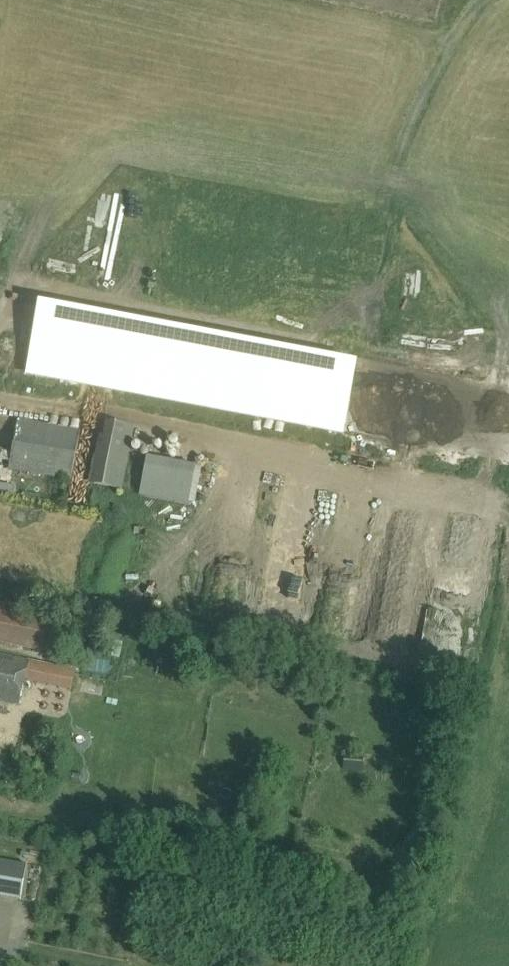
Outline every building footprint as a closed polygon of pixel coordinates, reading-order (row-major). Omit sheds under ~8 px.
[(343,430),(354,371),(39,311),(28,370),(343,430)] [(121,490),(134,426),(102,419),(90,483),(121,490)] [(0,451),(0,459),(11,461),(10,468),(69,479),(78,430),(19,420),(13,453),(0,451)] [(147,457),(139,496),(188,505),(196,466),(147,457)] [(73,507),(84,507),(85,466),(82,466),(82,477),(73,477),(73,507)] [(44,652),(50,621),(0,611),(0,643),(44,652)] [(19,705),(28,660),(0,654),(0,701),(19,705)]
